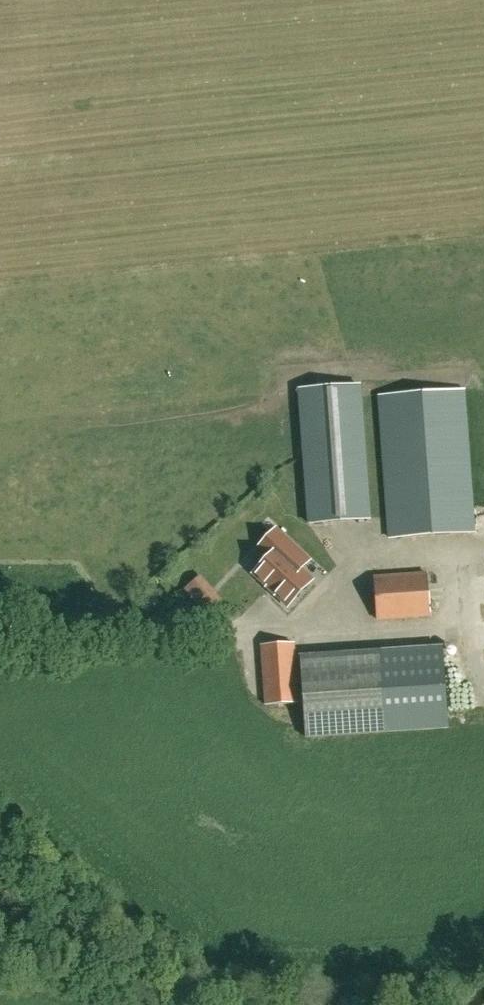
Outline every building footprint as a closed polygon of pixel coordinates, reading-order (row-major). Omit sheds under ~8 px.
[(474,531),(483,531),(483,282),(411,287),(419,393),(379,396),(390,537),(474,531)] [(309,523),(369,518),(359,386),(299,390),(309,523)] [(284,607),(293,598),(299,591),(308,582),(296,571),(304,562),(271,531),(255,547),(266,557),(249,575),(284,607)] [(201,572),(183,588),(204,613),(222,598),(201,572)] [(376,619),(431,615),(428,573),(373,577),(376,619)] [(261,645),(265,705),(297,703),(293,642),(261,645)] [(381,650),(300,656),(306,738),(387,731),(381,650)]
